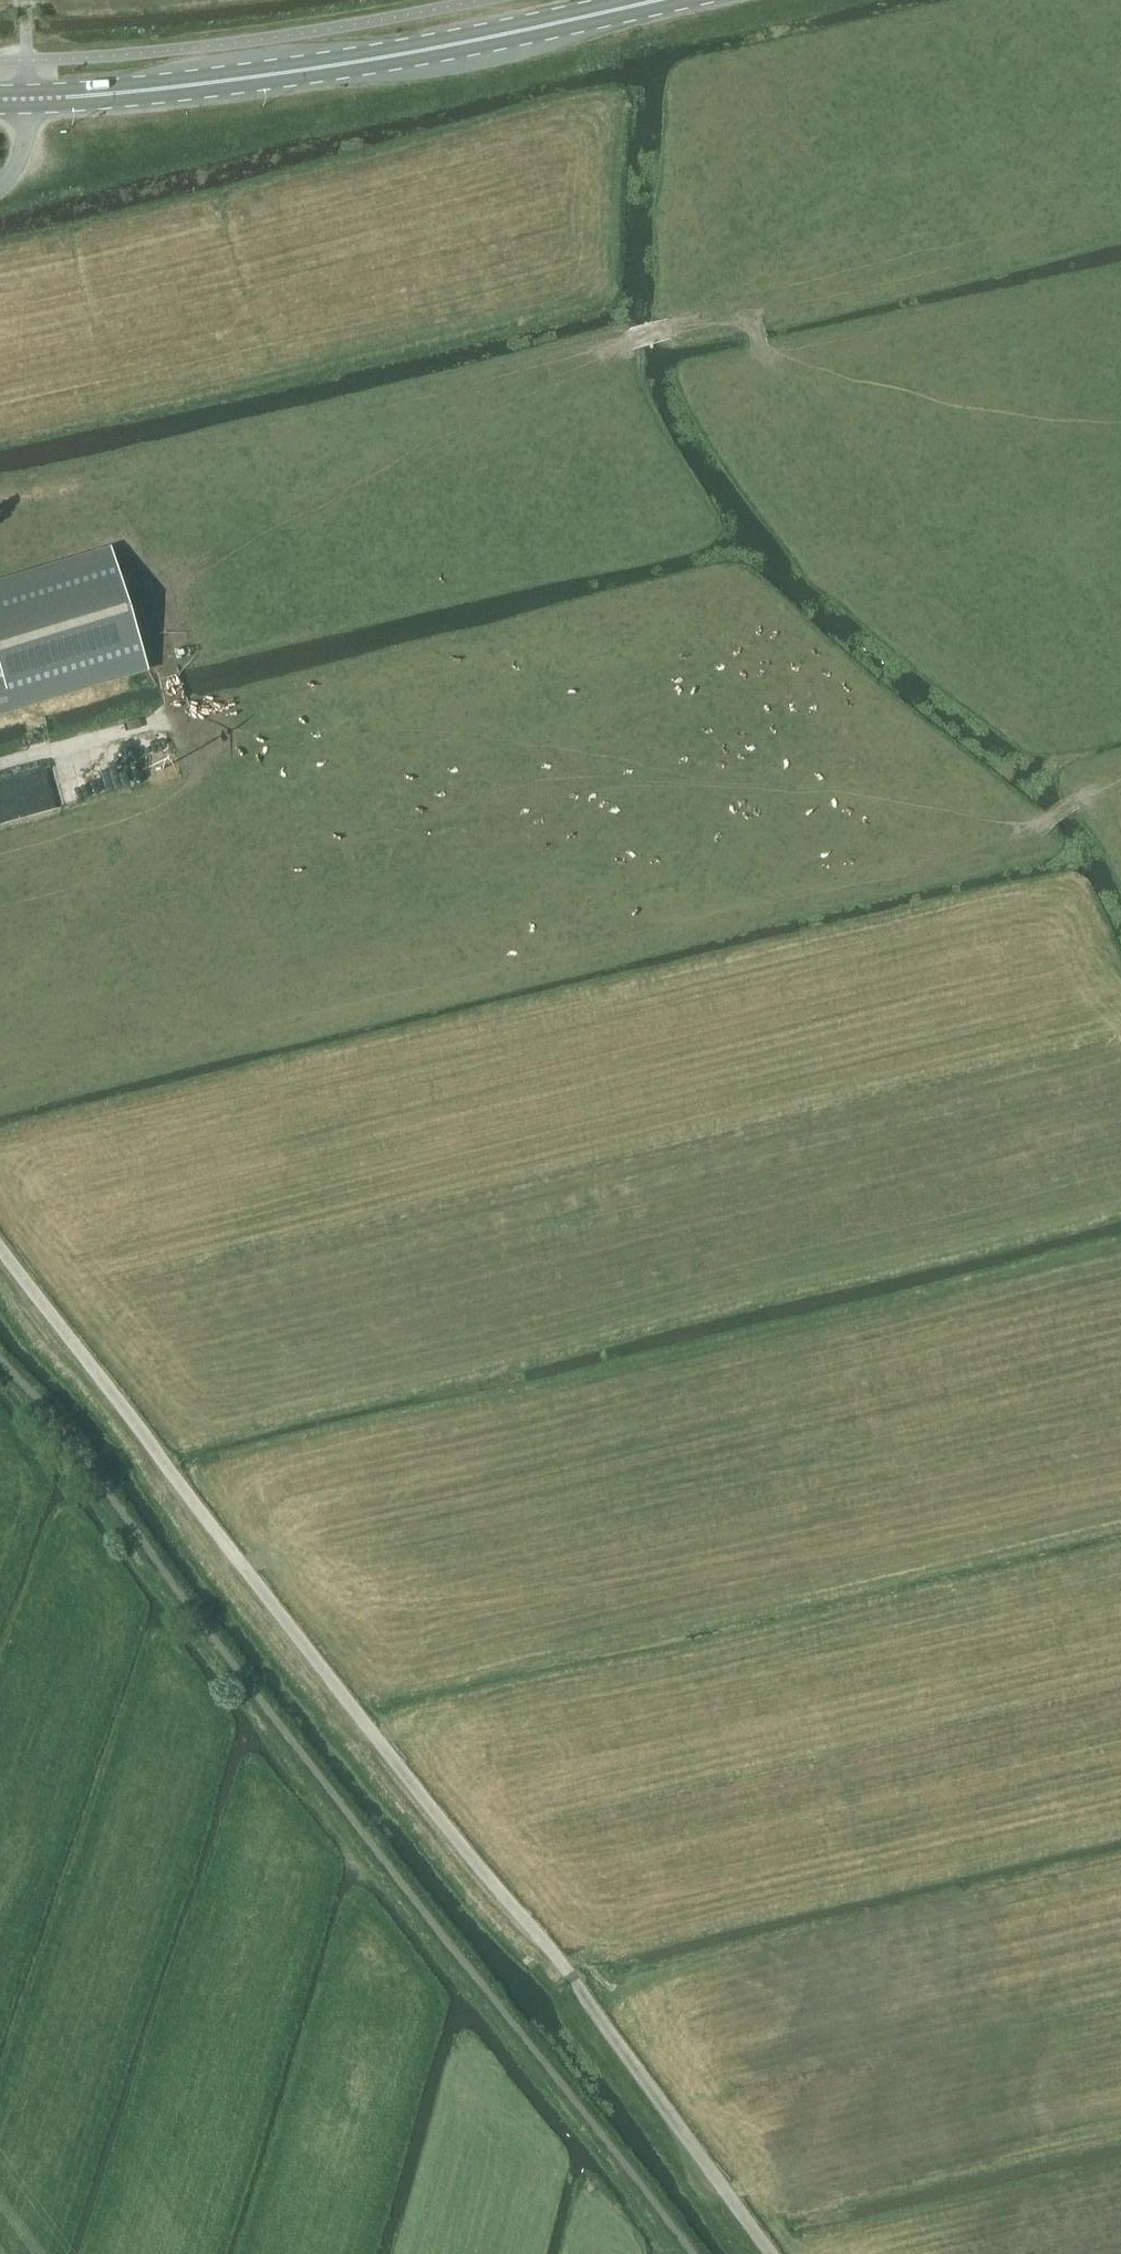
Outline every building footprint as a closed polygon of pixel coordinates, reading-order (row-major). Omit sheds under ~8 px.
[(12,710),(147,668),(113,557),(112,554),(0,588),(0,714),(12,710)]
